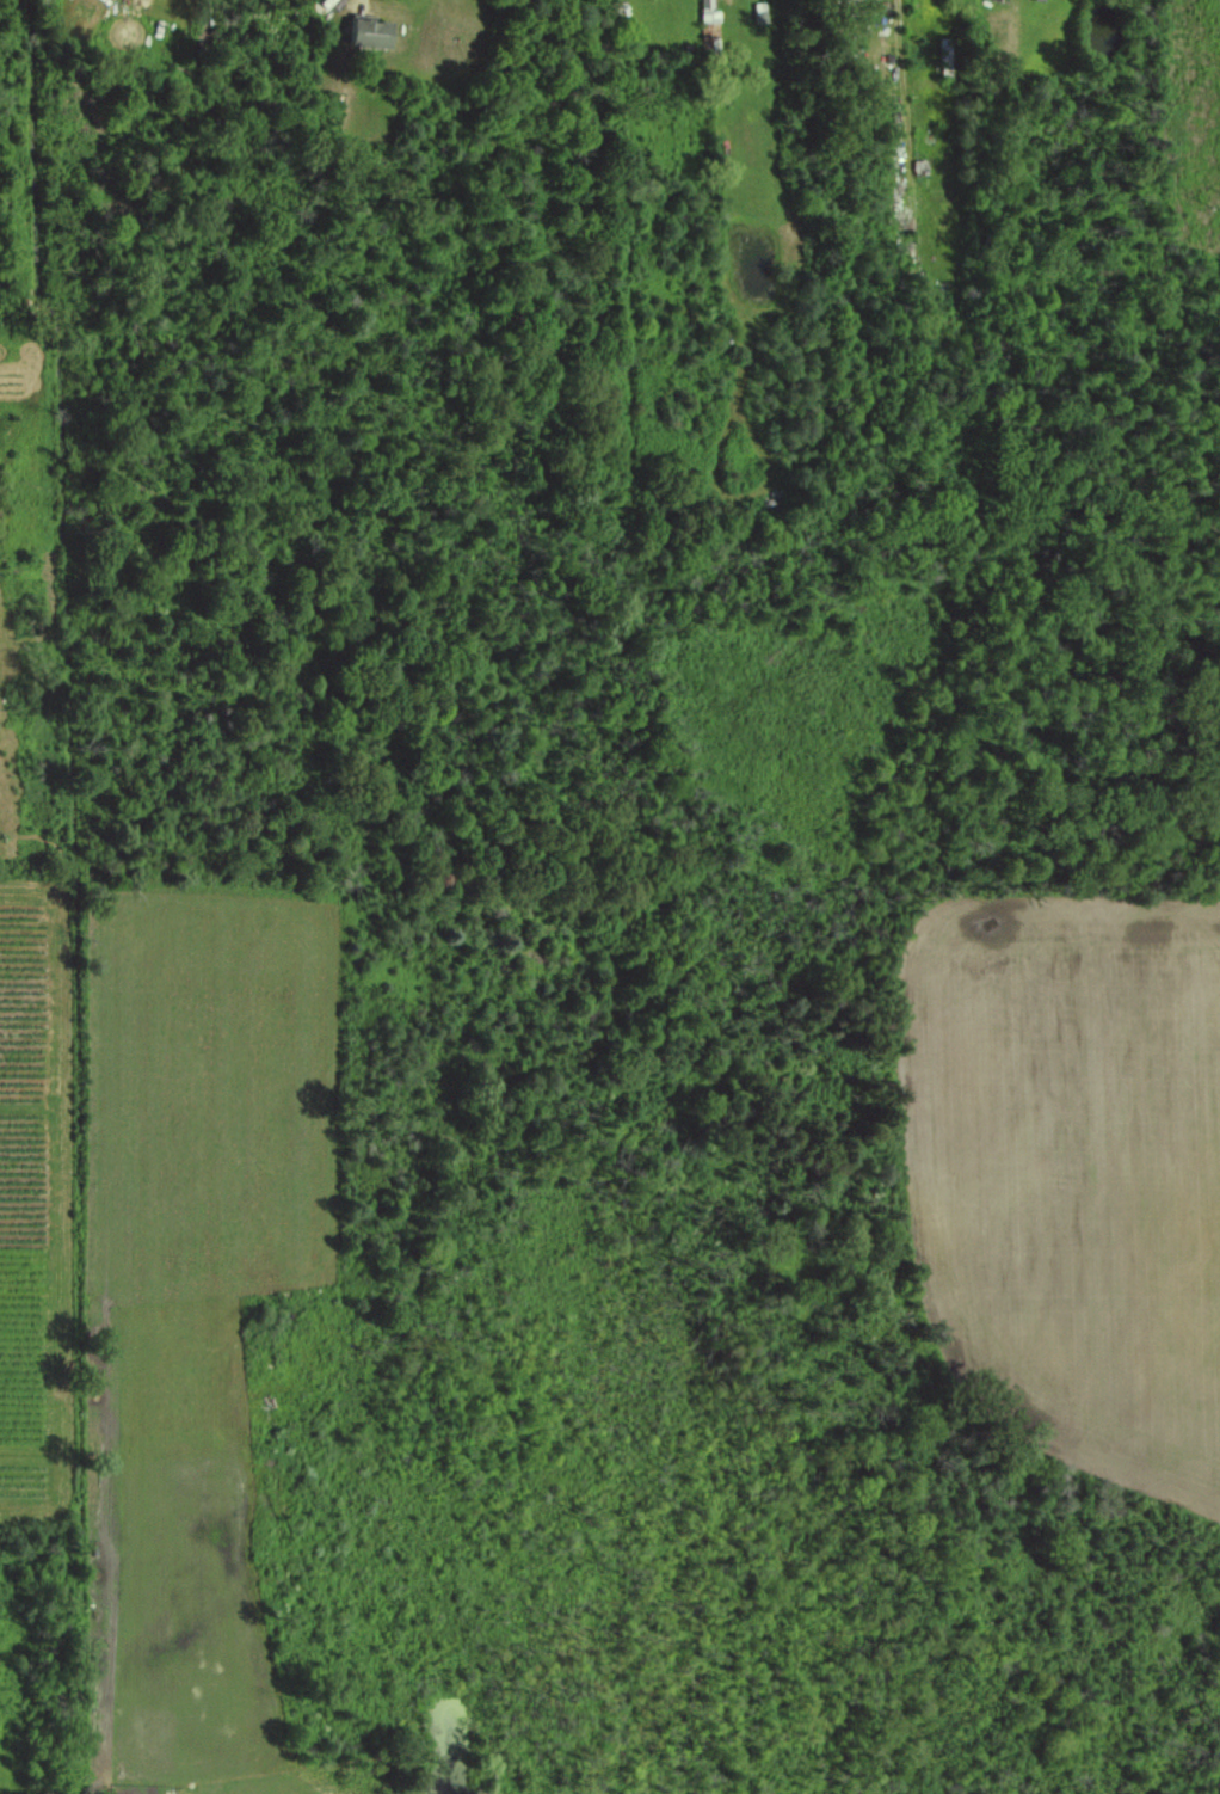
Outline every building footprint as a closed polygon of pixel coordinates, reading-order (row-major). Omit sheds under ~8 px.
[(720,22),(719,10),(712,10),(712,0),(701,0),(701,22),(720,22)] [(390,21),(372,20),(372,15),(351,14),(350,45),(390,46),(390,21)] [(950,67),(952,38),(940,37),(938,67),(950,67)]
